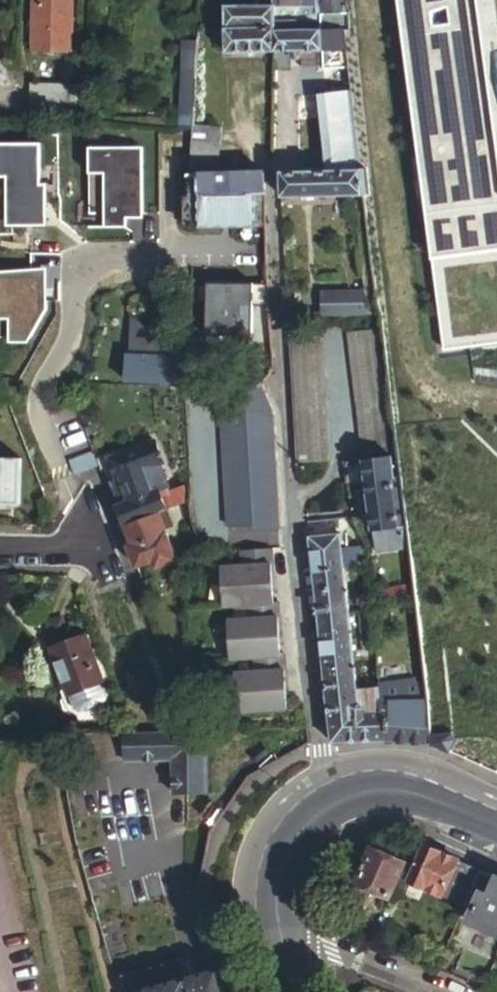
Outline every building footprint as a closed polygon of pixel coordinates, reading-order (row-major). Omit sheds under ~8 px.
[(35,51),(73,51),(74,0),(36,0),(35,51)] [(314,0),(255,0),(256,3),(225,5),(227,32),(217,33),(218,45),(227,45),(228,52),(274,50),(272,4),(282,4),(314,3),(314,0)] [(347,0),(314,0),(314,3),(314,9),(347,8),(347,0)] [(445,350),(496,343),(496,0),(399,0),(445,350)] [(282,19),(282,4),(272,4),(274,50),(290,49),(290,53),(294,56),(298,56),(300,54),(299,48),(322,47),(346,45),(345,24),(338,25),(337,18),(330,18),(331,25),(294,27),(294,18),(282,19)] [(345,117),(355,116),(348,61),(346,45),(322,47),(323,63),(338,62),(345,117)] [(185,62),(199,63),(199,47),(186,46),(185,62)] [(181,118),(195,118),(199,63),(185,62),(181,118)] [(74,86),(33,84),(32,116),(73,118),(74,86)] [(328,119),(335,167),(360,165),(360,164),(355,116),(345,117),(328,119)] [(283,195),(364,190),(360,165),(335,167),(282,169),(283,195)] [(266,191),(265,170),(192,171),(191,171),(190,190),(201,190),(200,223),(257,224),(258,191),(266,191)] [(325,310),(357,309),(356,290),(324,290),(325,310)] [(126,352),(170,352),(170,337),(128,313),(126,352)] [(379,326),(350,329),(365,457),(383,455),(373,370),(384,368),(379,326)] [(162,383),(184,383),(185,353),(170,352),(126,352),(125,352),(125,378),(162,379),(162,383)] [(318,353),(292,354),(298,460),(324,459),(318,353)] [(395,453),(384,368),(373,370),(383,455),(395,453)] [(272,410),(262,384),(218,384),(222,418),(228,527),(254,525),(254,528),(280,526),(272,410)] [(115,506),(123,526),(159,512),(184,502),(184,485),(169,491),(167,487),(168,486),(160,463),(162,462),(154,440),(109,457),(117,479),(112,481),(120,504),(115,506)] [(371,505),(406,501),(402,476),(397,477),(395,457),(384,458),(365,460),(368,479),(371,505)] [(21,504),(22,458),(0,458),(0,504),(21,504)] [(368,479),(365,460),(346,462),(349,481),(368,479)] [(378,551),(411,548),(406,501),(371,505),(375,530),(376,530),(378,551)] [(123,526),(138,566),(154,560),(160,558),(163,565),(177,559),(159,512),(123,526)] [(360,530),(339,532),(340,547),(346,546),(344,536),(355,535),(356,545),(366,543),(360,530)] [(339,532),(310,535),(314,571),(322,639),(329,702),(358,699),(357,689),(342,563),(368,559),(366,543),(356,545),(355,535),(344,536),(346,546),(340,547),(339,532)] [(271,546),(243,548),(243,563),(222,564),(224,602),(250,600),(251,616),(230,617),(232,655),(257,654),(257,669),(236,670),(238,709),(288,707),(285,652),(281,652),(278,599),(274,599),(271,546)] [(160,558),(154,560),(157,567),(163,565),(160,558)] [(402,590),(403,597),(416,595),(415,589),(402,590)] [(437,599),(417,602),(428,695),(430,716),(452,714),(442,620),(453,607),(437,599)] [(45,627),(53,648),(72,641),(64,620),(45,627)] [(53,648),(68,688),(75,685),(78,693),(103,683),(104,683),(86,636),(72,641),(53,648)] [(71,695),(76,709),(81,712),(106,702),(108,697),(103,683),(78,693),(71,695)] [(68,688),(71,695),(78,693),(75,685),(68,688)] [(358,699),(329,702),(333,740),(389,740),(388,710),(381,710),(380,700),(378,687),(357,689),(358,699)] [(433,743),(430,716),(428,695),(380,700),(381,710),(388,710),(389,740),(412,741),(433,742),(433,743)] [(455,736),(452,714),(430,716),(433,743),(496,771),(496,755),(455,736)] [(208,793),(208,729),(200,729),(169,730),(137,730),(127,730),(128,758),(174,758),(175,793),(208,793)] [(88,731),(88,759),(128,758),(127,730),(88,731)] [(466,903),(481,870),(479,870),(467,865),(456,859),(422,843),(408,878),(466,903)] [(405,862),(371,848),(357,882),(360,883),(361,887),(371,892),(375,889),(391,896),(405,862)] [(489,874),(481,870),(466,903),(461,914),(496,930),(496,878),(489,874)] [(455,975),(483,987),(496,957),(496,949),(471,938),(455,975)] [(218,967),(187,976),(182,958),(122,973),(128,991),(225,991),(218,967)]
